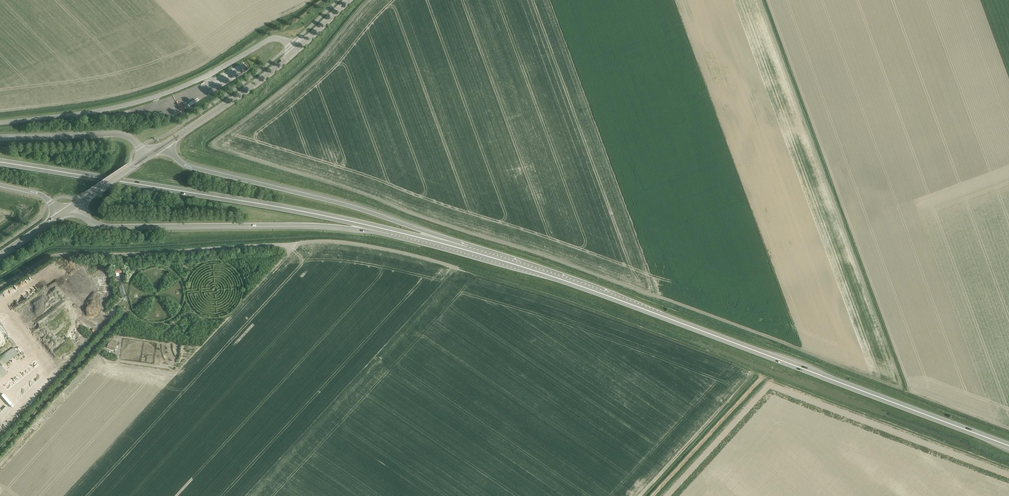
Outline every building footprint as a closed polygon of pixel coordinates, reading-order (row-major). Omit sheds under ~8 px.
[(48,346),(57,340),(55,337),(46,342),(48,346)]
